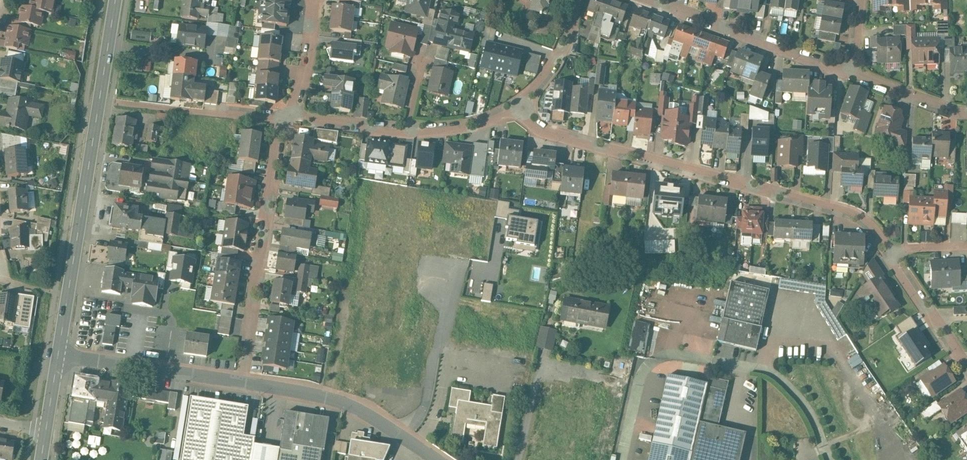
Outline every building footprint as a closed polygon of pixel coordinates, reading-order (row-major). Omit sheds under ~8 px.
[(33,2),(31,3),(29,9),(30,9),(43,12),(51,13),(53,6),(51,3),(52,0),(34,0),(33,2)] [(181,18),(197,20),(197,16),(207,17),(208,17),(209,8),(199,7),(200,0),(183,0),(181,18)] [(261,4),(266,5),(265,10),(283,13),(283,7),(288,7),(289,0),(261,0),(261,4)] [(408,12),(424,16),(425,16),(426,9),(428,0),(411,0),(408,12)] [(537,2),(534,11),(545,14),(548,4),(549,0),(530,0),(537,2)] [(607,0),(591,0),(584,17),(594,20),(601,23),(609,1),(607,0)] [(722,8),(730,9),(731,0),(723,0),(722,8)] [(730,9),(737,10),(737,9),(743,10),(744,0),(731,0),(730,9)] [(743,10),(748,10),(748,11),(755,12),(756,12),(757,6),(758,0),(744,0),(743,10)] [(771,9),(783,11),(785,0),(772,0),(771,9)] [(783,11),(796,13),(798,0),(785,0),(783,11)] [(627,7),(610,1),(609,1),(601,23),(608,25),(611,19),(621,22),(626,7),(627,7)] [(840,5),(824,2),(824,3),(821,17),(841,21),(844,6),(840,5)] [(338,7),(332,6),(331,14),(332,14),(331,19),(352,21),(354,9),(350,8),(338,7)] [(764,7),(757,6),(756,12),(755,12),(755,17),(763,19),(764,7)] [(29,9),(21,7),(20,13),(21,15),(20,21),(18,20),(17,28),(30,31),(31,25),(38,26),(39,21),(41,19),(43,12),(30,9),(29,9)] [(217,9),(209,8),(208,17),(207,17),(207,23),(215,24),(216,14),(217,9)] [(435,11),(426,9),(425,16),(424,16),(422,25),(431,27),(431,26),(435,11)] [(265,10),(260,10),(259,17),(262,18),(261,23),(275,25),(286,26),(288,13),(283,13),(265,10)] [(652,16),(636,10),(630,26),(640,29),(635,46),(630,45),(627,53),(641,58),(642,44),(644,38),(652,16)] [(459,16),(441,11),(438,28),(437,28),(439,28),(435,44),(436,44),(437,42),(443,44),(443,45),(443,46),(448,28),(452,29),(453,24),(457,25),(459,16)] [(669,22),(652,16),(644,38),(645,38),(651,40),(653,34),(663,38),(669,22)] [(841,21),(821,17),(819,33),(836,36),(839,36),(841,21)] [(352,21),(331,19),(330,23),(329,31),(351,34),(352,21)] [(594,20),(587,40),(599,44),(599,41),(601,23),(594,20)] [(548,34),(550,23),(536,21),(534,32),(548,34)] [(947,22),(936,22),(937,35),(943,35),(943,37),(948,37),(947,22)] [(608,25),(601,23),(599,41),(607,43),(612,26),(608,25)] [(417,30),(391,24),(388,37),(394,38),(391,50),(398,52),(404,54),(403,56),(410,58),(413,56),(414,53),(412,50),(417,30)] [(423,25),(419,44),(427,45),(428,42),(427,42),(431,27),(422,25),(423,25)] [(915,25),(904,26),(905,36),(905,38),(915,38),(915,25)] [(17,28),(8,26),(6,34),(8,35),(6,48),(23,52),(26,40),(28,39),(30,31),(17,28)] [(205,29),(179,26),(177,45),(203,48),(205,29)] [(240,28),(229,26),(227,38),(238,40),(240,28)] [(438,28),(431,26),(431,27),(427,42),(428,42),(435,44),(439,28),(437,28),(438,28)] [(695,32),(678,26),(673,41),(683,44),(680,51),(687,53),(689,47),(695,32)] [(904,26),(893,26),(893,36),(905,36),(904,26)] [(480,47),(486,48),(487,44),(493,45),(497,30),(485,27),(480,47)] [(452,29),(448,28),(443,46),(470,52),(474,34),(452,29)] [(132,32),(132,40),(151,40),(152,32),(132,32)] [(623,34),(616,32),(614,41),(621,43),(623,34)] [(711,38),(695,32),(689,47),(699,50),(696,57),(704,59),(711,38)] [(836,36),(819,33),(818,41),(835,43),(836,36)] [(282,39),(260,36),(259,48),(280,51),(280,46),(281,46),(282,39)] [(954,37),(948,37),(943,37),(944,51),(950,51),(950,49),(954,49),(954,37)] [(238,40),(227,38),(225,47),(236,50),(238,40)] [(651,40),(645,38),(641,55),(648,56),(651,40)] [(728,44),(711,38),(704,59),(711,62),(713,55),(723,59),(728,44)] [(895,38),(892,41),(886,41),(886,63),(899,63),(899,38),(895,38)] [(924,40),(911,40),(912,64),(925,64),(924,40)] [(938,63),(937,40),(924,40),(925,64),(938,63)] [(614,41),(613,41),(611,52),(619,54),(621,43),(614,41)] [(886,41),(876,42),(877,63),(886,63),(886,41)] [(672,45),(667,43),(664,52),(663,55),(668,57),(670,52),(670,51),(672,45)] [(346,46),(331,44),(331,49),(326,51),(329,59),(329,60),(353,63),(354,55),(360,56),(361,47),(346,46)] [(493,45),(487,44),(486,48),(481,69),(493,72),(499,47),(493,45)] [(236,50),(225,47),(223,53),(235,55),(236,50)] [(510,50),(499,47),(493,72),(504,74),(510,50)] [(280,51),(259,48),(257,61),(262,61),(278,63),(279,63),(280,56),(279,56),(280,51)] [(954,49),(950,49),(950,51),(950,73),(963,73),(963,49),(954,49)] [(66,58),(76,59),(77,52),(68,50),(66,58)] [(522,52),(510,50),(504,74),(516,77),(522,52)] [(664,52),(656,50),(654,61),(663,62),(663,55),(664,52)] [(750,54),(738,50),(737,53),(731,68),(729,74),(742,78),(750,54)] [(731,51),(725,66),(731,68),(737,53),(731,51)] [(6,61),(24,65),(25,55),(8,52),(6,61)] [(541,57),(528,54),(524,72),(537,74),(541,57)] [(762,59),(750,54),(742,78),(754,83),(757,73),(759,68),(762,59)] [(769,59),(763,57),(762,59),(759,68),(765,70),(769,59)] [(135,70),(142,71),(144,60),(137,59),(135,70)] [(447,62),(434,59),(432,68),(433,68),(445,70),(447,62)] [(145,60),(144,71),(150,71),(152,61),(145,60)] [(0,68),(0,79),(17,83),(20,83),(24,65),(6,61),(1,61),(0,68)] [(278,63),(262,61),(261,68),(277,70),(278,63)] [(176,63),(174,77),(193,79),(195,65),(176,63)] [(407,67),(393,63),(392,70),(405,73),(407,67)] [(604,68),(596,67),(595,80),(594,85),(602,86),(604,68)] [(277,70),(261,68),(261,74),(277,76),(277,70)] [(334,69),(327,68),(326,78),(332,79),(334,69)] [(445,70),(433,68),(428,90),(440,93),(441,89),(448,90),(452,72),(445,70)] [(723,72),(714,71),(712,83),(722,84),(723,72)] [(808,73),(783,72),(781,93),(807,94),(808,87),(808,73)] [(770,78),(757,73),(754,83),(749,96),(761,101),(763,97),(764,95),(768,85),(770,78)] [(261,74),(257,74),(255,86),(276,89),(277,84),(278,76),(277,76),(261,74)] [(408,81),(389,77),(388,78),(380,76),(378,86),(386,88),(382,104),(401,108),(408,81)] [(193,79),(174,77),(173,89),(172,89),(171,101),(191,103),(191,102),(202,103),(204,103),(205,91),(199,90),(200,87),(193,86),(193,79)] [(326,78),(324,78),(323,88),(333,89),(332,96),(351,98),(353,82),(332,79),(326,78)] [(0,79),(0,87),(16,90),(17,83),(0,79)] [(589,80),(581,79),(580,88),(587,89),(589,80)] [(235,103),(236,83),(229,83),(227,103),(235,103)] [(572,85),(558,84),(557,90),(550,89),(544,96),(543,110),(569,113),(569,112),(572,87),(573,84),(572,84),(572,85)] [(773,87),(768,85),(764,95),(763,97),(768,99),(773,87)] [(823,85),(814,85),(813,87),(808,87),(807,94),(806,115),(818,116),(818,119),(828,120),(829,110),(830,89),(823,88),(823,85)] [(255,86),(254,86),(253,100),(256,100),(256,101),(265,102),(275,103),(277,89),(276,89),(255,86)] [(0,87),(0,95),(15,98),(16,90),(0,87)] [(580,88),(572,87),(569,112),(585,114),(587,95),(588,89),(587,89),(580,88)] [(867,93),(850,87),(840,114),(839,119),(845,121),(847,117),(856,120),(852,130),(863,134),(870,115),(868,114),(872,103),(865,100),(867,93)] [(218,92),(205,91),(204,103),(202,103),(202,104),(217,106),(218,92)] [(616,94),(599,92),(596,119),(612,121),(615,102),(616,94)] [(351,98),(332,96),(331,110),(350,112),(351,98)] [(265,102),(256,101),(256,100),(253,100),(249,99),(249,106),(264,107),(265,102)] [(366,112),(368,100),(360,99),(359,111),(366,112)] [(668,99),(659,99),(657,113),(657,116),(663,117),(664,113),(667,113),(668,99)] [(30,104),(11,100),(8,115),(7,114),(5,127),(5,128),(23,131),(25,116),(41,118),(43,107),(30,105),(30,104)] [(707,101),(698,100),(698,107),(697,117),(705,118),(707,101)] [(629,103),(615,102),(612,121),(612,124),(624,126),(627,124),(628,118),(630,103),(629,103)] [(698,107),(688,106),(686,119),(690,120),(689,124),(696,124),(697,117),(698,107)] [(748,115),(748,120),(768,122),(768,113),(749,106),(748,115)] [(899,113),(885,108),(877,132),(878,135),(883,136),(886,135),(894,138),(895,138),(898,130),(901,121),(899,118),(898,117),(899,113)] [(651,111),(635,110),(634,118),(632,135),(639,135),(642,134),(648,134),(649,127),(651,112),(651,111)] [(563,114),(551,112),(550,122),(562,123),(563,114)] [(667,113),(664,113),(663,117),(661,137),(664,141),(674,142),(677,118),(677,114),(667,113)] [(748,115),(740,115),(739,129),(741,129),(747,130),(748,120),(748,115)] [(686,119),(677,118),(674,142),(673,146),(684,147),(687,144),(689,124),(690,120),(686,119)] [(135,122),(117,119),(113,145),(131,148),(133,134),(136,134),(137,128),(134,127),(135,122)] [(716,121),(702,120),(700,143),(713,144),(713,143),(715,124),(716,121)] [(728,125),(715,124),(713,143),(721,144),(721,148),(726,148),(728,128),(728,125)] [(164,128),(148,126),(146,141),(162,144),(164,128)] [(739,129),(728,128),(726,148),(726,154),(739,155),(741,129),(739,129)] [(338,132),(314,129),(312,139),(336,143),(338,132)] [(767,130),(753,129),(752,155),(766,156),(767,130)] [(906,133),(898,130),(895,138),(894,138),(892,145),(906,150),(906,133)] [(261,135),(242,132),(238,160),(244,161),(255,163),(258,163),(261,135)] [(14,136),(0,134),(2,153),(6,152),(6,151),(21,150),(21,144),(15,142),(14,136)] [(948,135),(931,134),(931,140),(930,157),(946,157),(947,158),(948,141),(948,135)] [(803,136),(793,135),(793,142),(797,142),(796,149),(802,149),(803,136)] [(833,138),(822,137),(821,146),(827,147),(827,153),(833,153),(833,148),(833,138)] [(313,140),(295,138),(291,160),(309,163),(310,159),(326,161),(328,147),(312,144),(313,140)] [(931,140),(912,139),(911,161),(930,162),(930,157),(931,140)] [(390,144),(368,141),(368,145),(365,161),(365,162),(387,165),(390,146),(390,144)] [(955,141),(948,141),(947,158),(946,157),(946,163),(954,164),(955,141)] [(786,144),(779,143),(778,164),(785,164),(784,167),(795,168),(796,149),(797,142),(793,142),(786,142),(786,144)] [(368,145),(361,144),(358,160),(365,161),(368,145)] [(434,146),(419,144),(417,161),(416,168),(417,168),(431,170),(434,146)] [(473,144),(473,148),(473,149),(469,176),(484,178),(487,154),(488,145),(487,145),(473,144)] [(507,146),(500,146),(500,151),(498,166),(499,166),(499,163),(506,164),(506,167),(520,169),(522,145),(507,144),(507,146)] [(407,147),(396,145),(396,147),(394,166),(404,167),(405,160),(407,147)] [(473,148),(446,145),(444,163),(456,164),(454,174),(469,176),(473,149),(473,148)] [(387,165),(394,166),(396,147),(390,146),(387,165)] [(821,146),(809,146),(808,167),(815,168),(815,172),(826,172),(827,153),(827,147),(821,146)] [(21,150),(6,151),(6,152),(8,178),(27,176),(24,150),(21,150)] [(500,151),(494,150),(493,154),(493,156),(491,170),(498,171),(499,166),(498,166),(500,151)] [(555,155),(533,152),(532,167),(532,168),(546,170),(553,171),(554,165),(555,155)] [(870,160),(856,159),(855,168),(862,168),(862,177),(868,177),(868,172),(870,172),(870,160)] [(123,166),(112,165),(109,167),(106,188),(108,191),(130,195),(130,194),(182,202),(182,201),(185,201),(188,181),(190,165),(155,160),(152,178),(145,177),(144,180),(142,180),(144,170),(123,167),(123,166)] [(309,163),(291,160),(290,167),(289,167),(286,185),(312,189),(314,189),(314,186),(317,171),(308,170),(309,163)] [(411,161),(405,160),(404,167),(403,172),(409,173),(411,161)] [(848,161),(832,160),(832,172),(841,173),(841,167),(847,167),(848,161)] [(255,163),(244,161),(242,173),(244,173),(254,175),(255,163)] [(416,168),(417,161),(411,161),(409,173),(409,176),(416,177),(417,168),(416,168)] [(737,165),(725,164),(724,171),(736,172),(737,165)] [(563,166),(554,165),(553,171),(551,183),(561,184),(563,170),(563,166)] [(403,172),(404,167),(394,166),(392,173),(403,175),(403,172)] [(532,167),(526,167),(524,179),(545,181),(546,170),(532,168),(532,167)] [(847,167),(841,167),(841,173),(840,186),(861,187),(862,177),(862,168),(855,168),(847,167)] [(242,173),(224,170),(223,178),(229,179),(229,177),(241,179),(242,173)] [(583,172),(563,170),(561,184),(560,193),(580,196),(583,172)] [(870,172),(868,172),(868,177),(867,184),(873,185),(874,178),(875,178),(876,172),(870,172)] [(241,179),(229,177),(229,179),(225,204),(224,205),(236,207),(251,209),(255,181),(243,180),(244,173),(242,173),(241,179)] [(610,187),(605,186),(603,204),(612,205),(613,197),(625,198),(628,176),(612,174),(610,187)] [(915,176),(904,175),(904,187),(914,188),(915,176)] [(644,178),(628,176),(625,198),(626,198),(641,200),(642,193),(644,178)] [(875,178),(874,178),(873,185),(873,197),(897,198),(898,179),(875,178)] [(330,189),(314,186),(314,189),(312,189),(311,195),(329,198),(330,189)] [(953,186),(944,186),(944,192),(946,193),(946,200),(952,201),(953,186)] [(491,188),(489,198),(498,199),(500,190),(491,188)] [(26,191),(9,192),(10,213),(28,211),(26,191)] [(913,193),(903,192),(902,203),(909,203),(909,199),(913,199),(913,193)] [(944,192),(934,192),(933,200),(934,200),(933,217),(945,218),(946,200),(946,193),(944,192)] [(649,194),(642,193),(641,200),(640,205),(647,206),(649,194)] [(713,199),(697,198),(696,220),(710,221),(713,199)] [(727,200),(713,199),(710,221),(725,223),(725,216),(726,202),(727,200)] [(913,199),(909,199),(909,203),(908,222),(911,222),(913,224),(920,225),(920,223),(921,199),(913,199)] [(933,200),(921,199),(920,223),(920,225),(933,226),(933,217),(934,200),(933,200)] [(314,202),(297,200),(297,202),(287,201),(284,217),(304,220),(305,209),(313,210),(314,202)] [(734,203),(726,202),(725,216),(733,216),(734,203)] [(225,204),(218,203),(216,212),(235,215),(236,207),(224,205),(225,204)] [(182,207),(168,205),(167,215),(181,217),(182,207)] [(165,223),(136,218),(138,211),(116,207),(115,208),(112,208),(112,209),(110,225),(109,225),(109,226),(113,227),(112,228),(121,229),(121,230),(126,231),(126,230),(134,231),(140,232),(138,242),(149,244),(162,246),(164,236),(186,239),(187,229),(194,230),(196,219),(181,217),(167,215),(165,223)] [(753,210),(746,209),(745,215),(742,218),(742,219),(736,219),(736,230),(741,230),(741,235),(744,235),(744,239),(751,239),(753,210)] [(760,210),(753,210),(751,239),(758,239),(758,235),(761,235),(762,231),(768,231),(768,223),(768,220),(762,220),(762,218),(760,215),(760,210)] [(343,213),(332,212),(331,219),(341,220),(343,213)] [(251,218),(240,216),(239,223),(248,224),(250,225),(251,218)] [(51,220),(38,217),(37,224),(50,227),(51,220)] [(304,220),(285,217),(283,225),(303,228),(304,220)] [(538,221),(508,217),(507,230),(510,230),(509,239),(517,241),(517,244),(535,246),(538,221)] [(37,224),(13,220),(11,229),(28,229),(28,230),(35,231),(37,224)] [(239,223),(226,221),(224,234),(246,238),(248,224),(239,223)] [(793,223),(774,222),(773,237),(773,241),(792,242),(793,223)] [(812,224),(793,223),(792,242),(811,243),(812,225),(812,224)] [(50,227),(37,224),(35,231),(43,233),(48,234),(50,227)] [(820,226),(812,225),(811,243),(819,243),(820,226)] [(892,239),(902,237),(900,227),(890,229),(892,239)] [(314,230),(304,228),(303,234),(311,235),(311,236),(313,236),(314,230)] [(28,230),(28,229),(11,229),(11,237),(11,249),(26,248),(26,237),(28,237),(28,230)] [(194,230),(187,229),(186,239),(193,240),(194,230)] [(35,231),(28,230),(28,237),(26,237),(26,248),(28,248),(28,250),(42,250),(43,233),(35,231)] [(325,231),(314,230),(313,236),(317,237),(324,238),(325,231)] [(303,234),(282,231),(280,246),(296,249),(308,251),(309,244),(311,236),(311,235),(303,234)] [(921,242),(933,241),(932,232),(921,232),(921,242)] [(246,238),(224,234),(221,248),(238,251),(244,252),(246,238)] [(751,239),(744,239),(744,235),(741,235),(741,246),(742,247),(751,247),(751,239)] [(857,237),(842,236),(841,235),(837,235),(836,236),(834,236),(833,264),(837,265),(847,265),(861,266),(861,259),(863,259),(864,238),(862,237),(861,236),(858,236),(857,237)] [(313,236),(311,236),(309,244),(316,245),(317,237),(313,236)] [(149,244),(138,242),(135,241),(134,248),(147,250),(149,244)] [(127,245),(110,242),(107,259),(125,261),(127,245)] [(180,254),(182,249),(172,245),(170,251),(180,254)] [(296,249),(280,246),(279,252),(295,255),(296,249)] [(238,251),(221,248),(220,255),(237,257),(238,251)] [(279,252),(276,269),(293,272),(295,255),(279,252)] [(220,255),(217,254),(216,260),(219,260),(241,264),(242,258),(237,257),(220,255)] [(194,262),(173,258),(169,279),(168,289),(189,292),(194,262)] [(872,259),(863,273),(871,284),(881,277),(883,276),(872,259)] [(241,264),(219,260),(217,275),(239,278),(241,264)] [(941,261),(930,262),(932,289),(943,288),(943,285),(960,285),(960,284),(959,266),(959,263),(942,264),(941,261)] [(310,266),(299,265),(297,278),(307,279),(310,266)] [(959,266),(960,284),(966,283),(966,266),(959,266)] [(123,273),(105,270),(102,292),(120,295),(121,287),(133,288),(135,276),(123,275),(123,273)] [(239,278),(217,275),(215,288),(236,292),(239,278)] [(158,280),(136,276),(131,303),(153,307),(158,280)] [(871,284),(865,288),(867,291),(860,295),(865,302),(863,303),(865,305),(869,302),(879,318),(889,311),(890,313),(899,308),(885,286),(886,285),(881,277),(871,284)] [(307,279),(297,278),(295,292),(305,294),(307,279)] [(291,284),(274,281),(269,311),(278,313),(280,305),(288,306),(288,305),(289,296),(291,284)] [(825,285),(798,281),(797,291),(815,294),(814,300),(816,305),(818,308),(838,340),(846,335),(836,318),(824,301),(825,285)] [(484,283),(481,300),(490,301),(492,284),(484,283)] [(768,291),(730,283),(722,321),(727,322),(728,321),(760,328),(768,291)] [(236,292),(215,288),(212,303),(222,304),(233,306),(234,306),(236,292)] [(832,289),(830,295),(843,297),(844,291),(832,289)] [(0,296),(0,322),(2,323),(2,324),(3,324),(5,317),(14,319),(17,298),(0,296)] [(296,297),(289,296),(288,305),(297,307),(298,299),(296,299),(296,297)] [(33,301),(17,298),(14,319),(30,322),(33,301)] [(607,307),(567,300),(563,320),(603,328),(607,307)] [(233,306),(222,304),(221,311),(232,312),(233,306)] [(953,307),(953,315),(966,315),(966,307),(953,307)] [(119,317),(107,315),(105,325),(106,325),(102,344),(112,345),(114,327),(118,327),(119,317)] [(231,318),(220,316),(217,333),(228,335),(231,318)] [(293,324),(268,320),(267,326),(269,326),(269,329),(292,333),(293,324)] [(727,322),(722,321),(717,341),(723,342),(727,322)] [(760,328),(728,321),(727,322),(723,342),(755,350),(760,328)] [(557,331),(540,327),(536,349),(553,352),(557,331)] [(930,347),(917,328),(897,341),(906,354),(910,351),(919,365),(930,357),(925,350),(930,347)] [(292,333),(269,329),(268,333),(266,332),(265,338),(290,342),(292,333)] [(208,338),(187,335),(184,353),(205,356),(208,338)] [(290,342),(265,338),(264,344),(266,344),(266,347),(289,351),(290,342)] [(289,351),(266,347),(265,351),(263,350),(262,356),(287,360),(289,351)] [(316,362),(323,363),(326,349),(319,348),(316,362)] [(858,354),(848,359),(853,367),(862,362),(858,354)] [(287,360),(262,356),(261,362),(263,362),(263,366),(286,370),(287,360)] [(944,367),(930,376),(929,375),(920,381),(931,397),(940,391),(943,392),(946,389),(947,386),(954,382),(944,367)] [(926,369),(912,379),(916,384),(920,381),(929,375),(926,369)] [(667,376),(648,459),(690,459),(698,423),(707,387),(707,385),(667,376)] [(83,426),(85,413),(92,414),(94,404),(102,405),(101,412),(104,413),(109,383),(96,381),(96,383),(86,382),(87,379),(78,377),(78,381),(74,380),(71,402),(69,424),(83,426)] [(128,385),(109,383),(104,413),(102,430),(121,432),(123,413),(128,385)] [(151,389),(134,386),(132,397),(150,400),(151,389)] [(726,391),(707,387),(698,423),(718,427),(726,391)] [(170,393),(151,389),(150,400),(168,404),(170,393)] [(492,407),(469,403),(471,392),(451,389),(448,408),(456,409),(451,442),(463,443),(465,425),(485,428),(482,447),(496,449),(502,414),(491,413),(492,407)] [(939,407),(950,423),(958,417),(961,418),(964,416),(965,413),(966,411),(966,401),(961,392),(939,407)] [(177,394),(170,393),(168,404),(167,409),(175,410),(177,394)] [(196,401),(186,459),(251,459),(254,439),(244,437),(248,409),(196,401)] [(327,421),(285,414),(278,454),(290,456),(291,449),(320,453),(322,453),(327,421)] [(698,423),(690,459),(740,459),(746,434),(718,427),(698,423)] [(956,435),(959,440),(958,440),(966,453),(966,427),(956,435)] [(165,434),(154,432),(153,443),(164,445),(165,434)] [(357,435),(352,434),(350,444),(347,459),(384,459),(390,448),(386,447),(385,449),(378,448),(379,446),(368,445),(369,439),(363,438),(364,434),(357,433),(357,435)] [(761,439),(761,459),(769,459),(769,439),(761,439)] [(0,440),(0,458),(10,459),(12,459),(15,442),(0,440)] [(347,443),(335,441),(334,453),(345,455),(347,443)] [(254,446),(252,459),(276,459),(278,450),(254,446)] [(291,449),(290,456),(278,454),(277,459),(319,459),(320,453),(291,449)]
